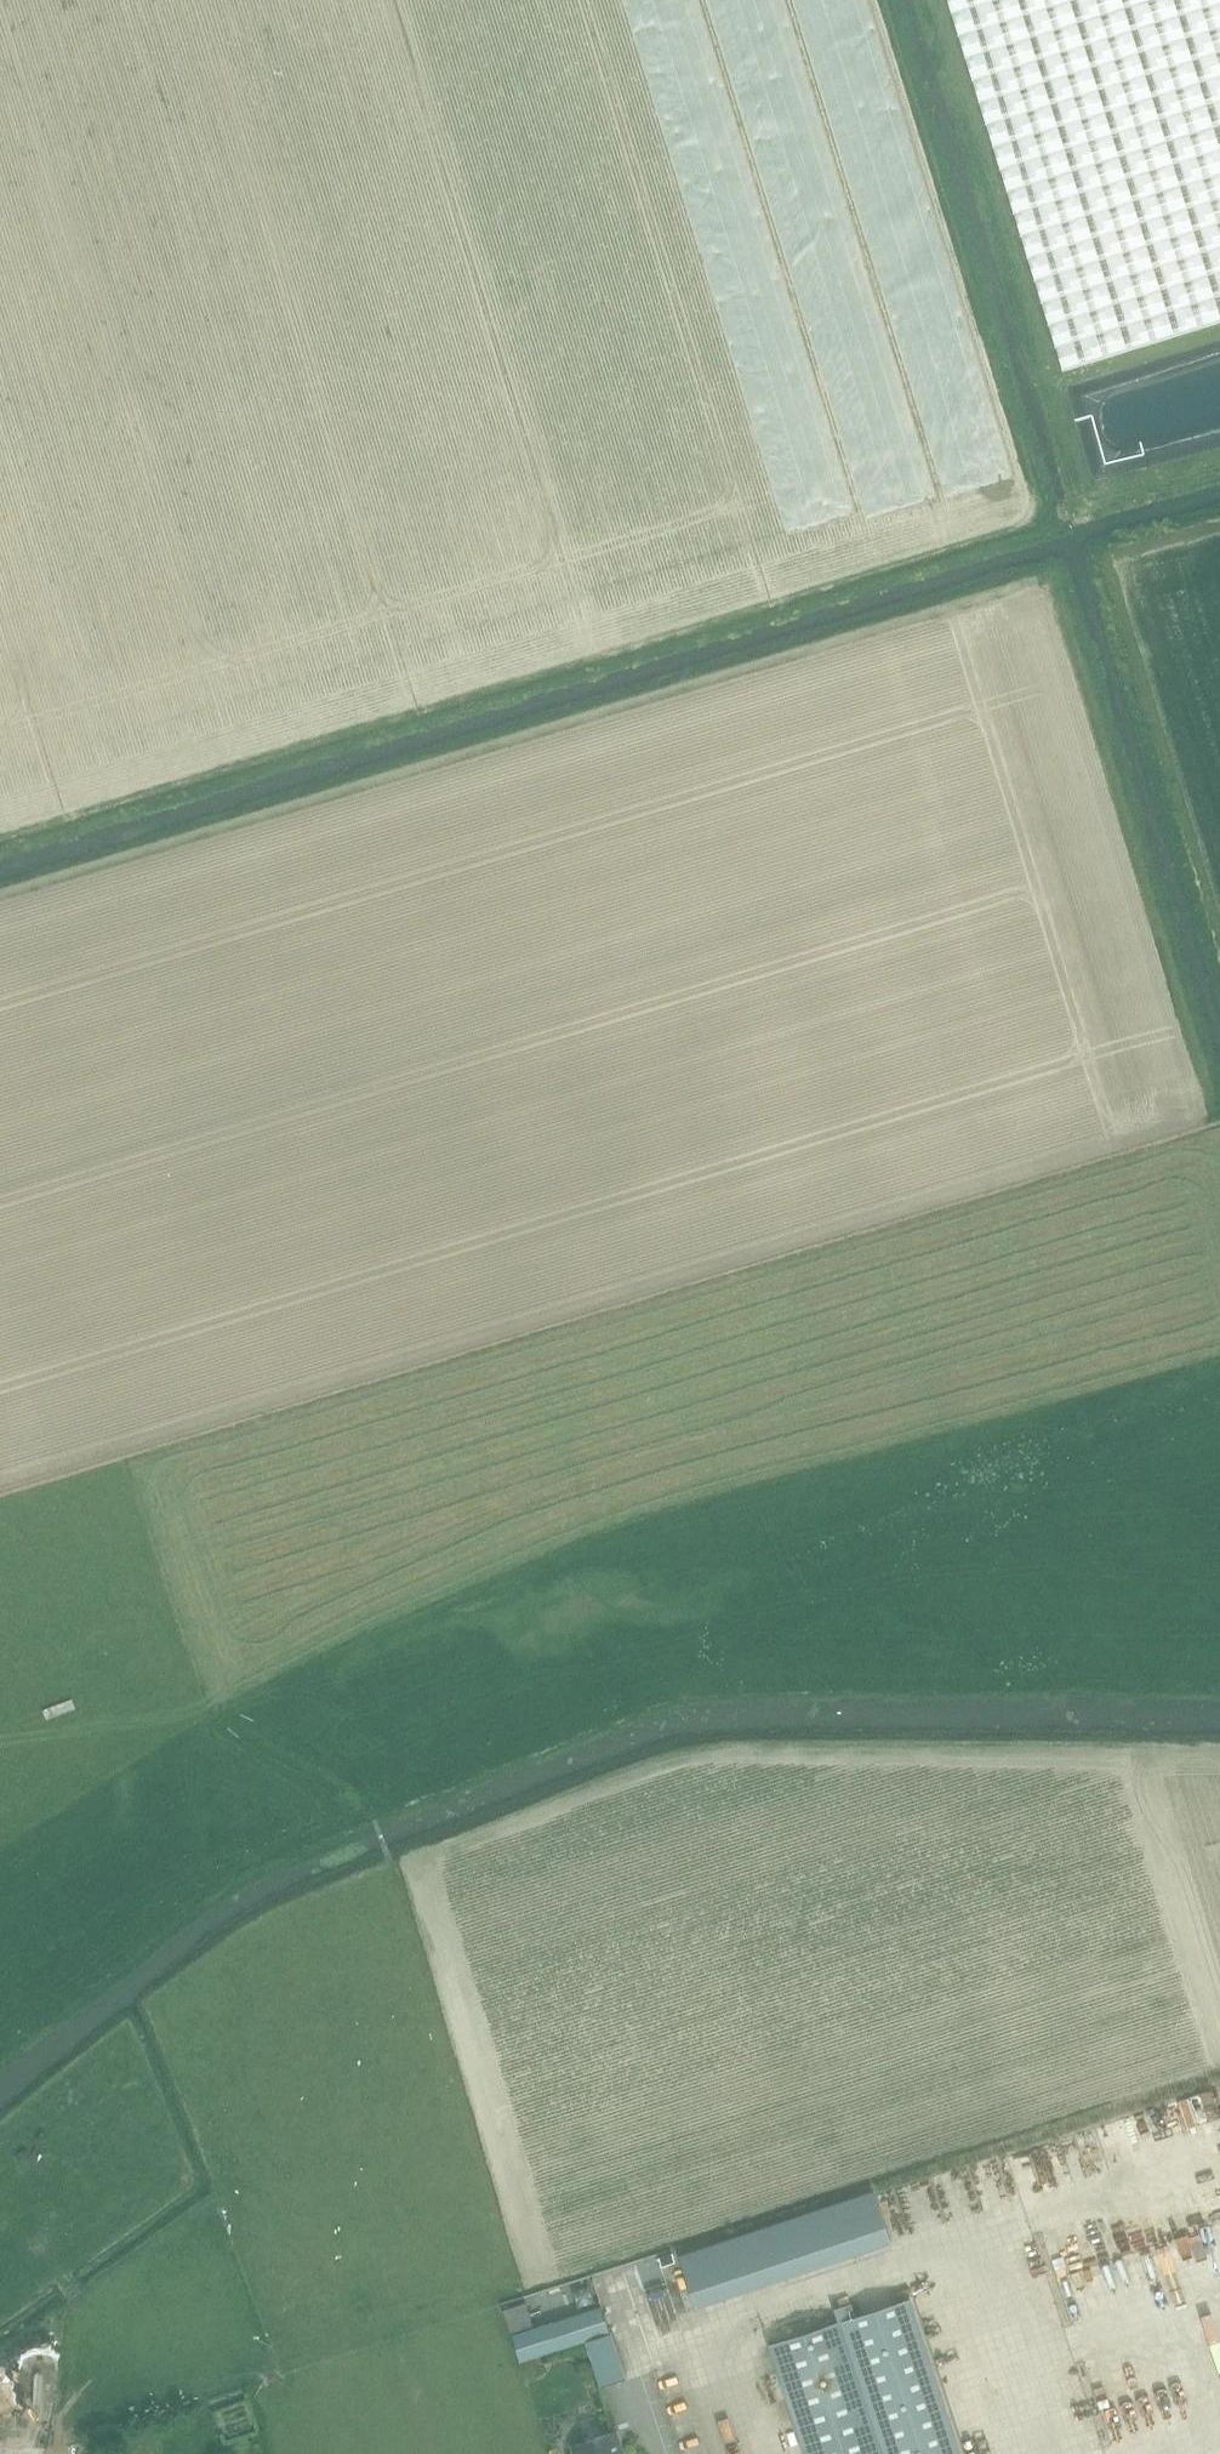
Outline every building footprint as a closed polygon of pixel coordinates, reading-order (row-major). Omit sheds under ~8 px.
[(1059,372),(1219,323),(1219,0),(945,0),(1059,372)] [(672,2255),(659,2259),(662,2267),(675,2263),(672,2255)] [(769,2345),(805,2453),(960,2453),(909,2299),(855,2317),(850,2303),(834,2309),(838,2322),(769,2345)] [(512,2335),(521,2362),(586,2341),(601,2386),(628,2377),(612,2329),(611,2329),(603,2305),(512,2335)] [(573,2444),(576,2453),(625,2453),(617,2430),(573,2444)]
